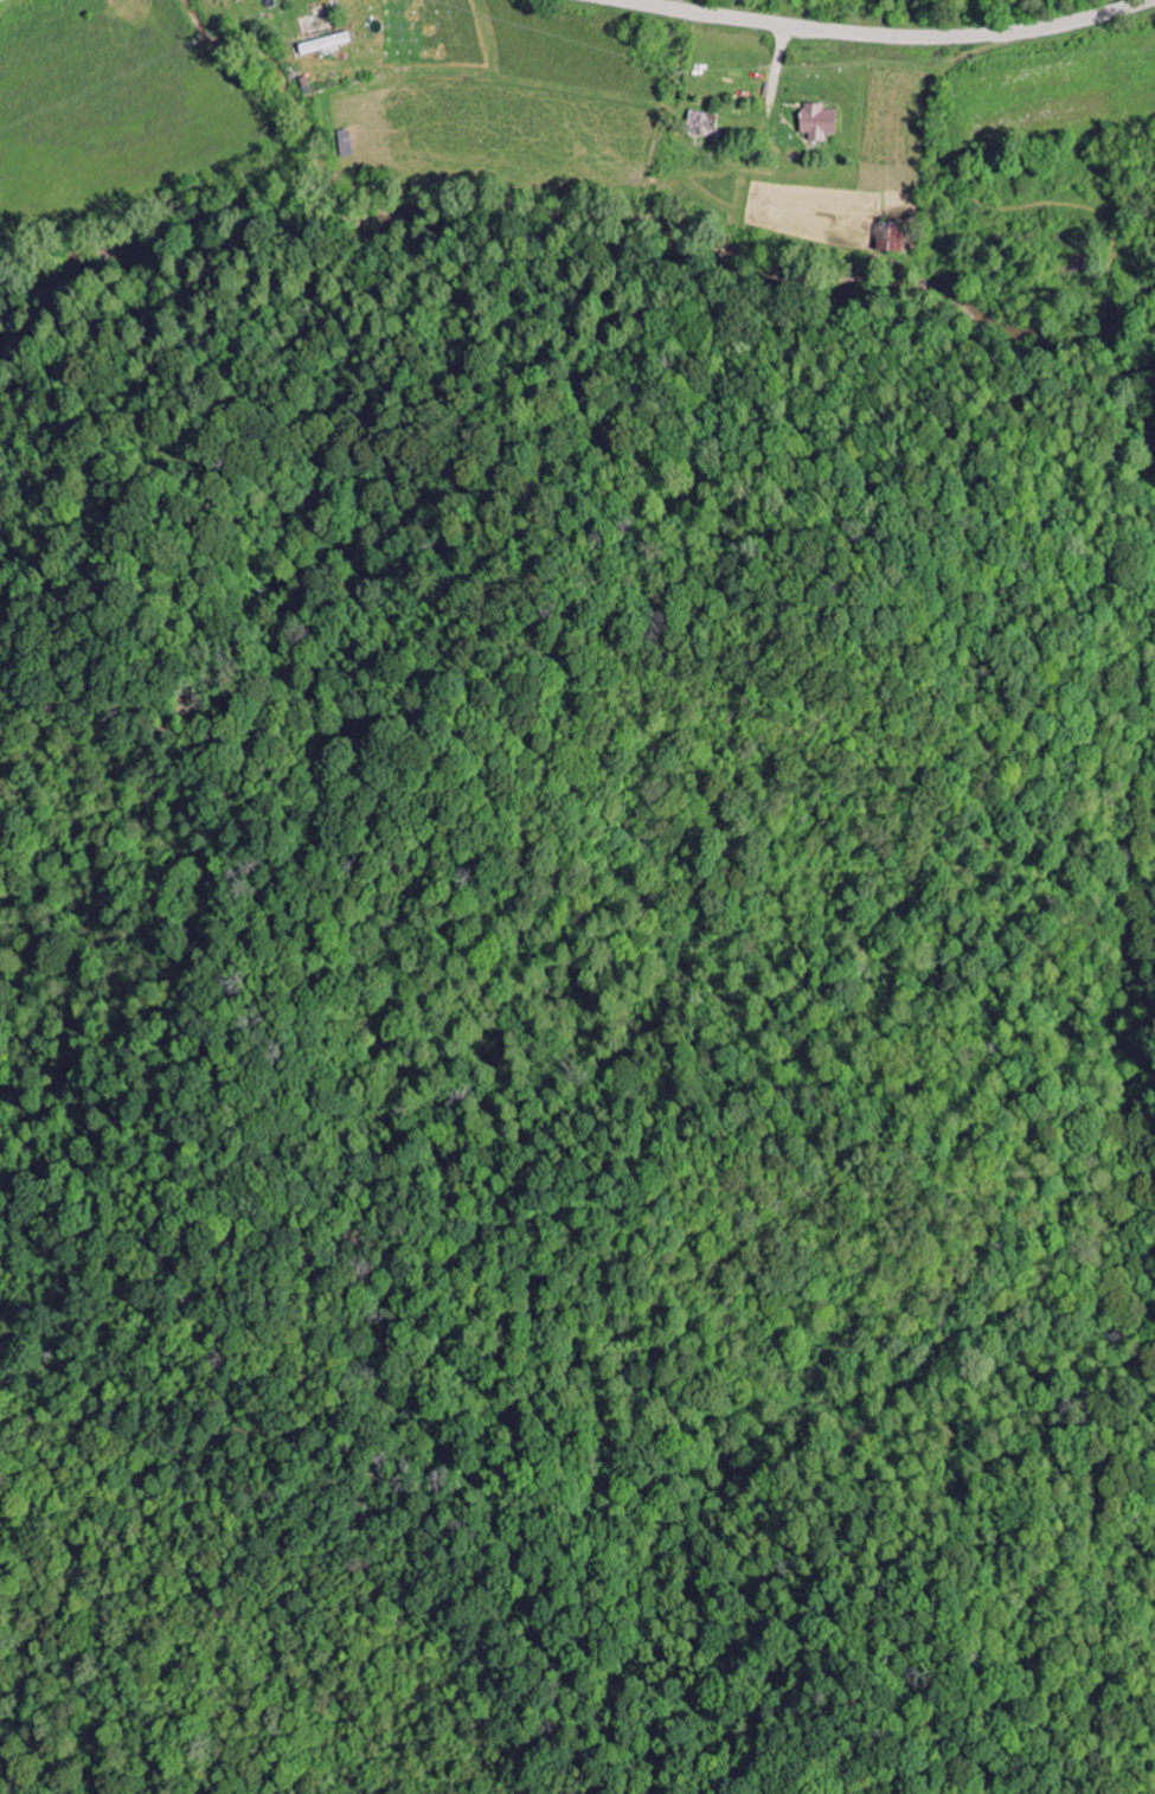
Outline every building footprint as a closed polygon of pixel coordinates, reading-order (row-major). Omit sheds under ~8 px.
[(840,110),(826,109),(826,104),(806,103),(804,133),(812,134),(812,138),(839,139),(840,110)]
